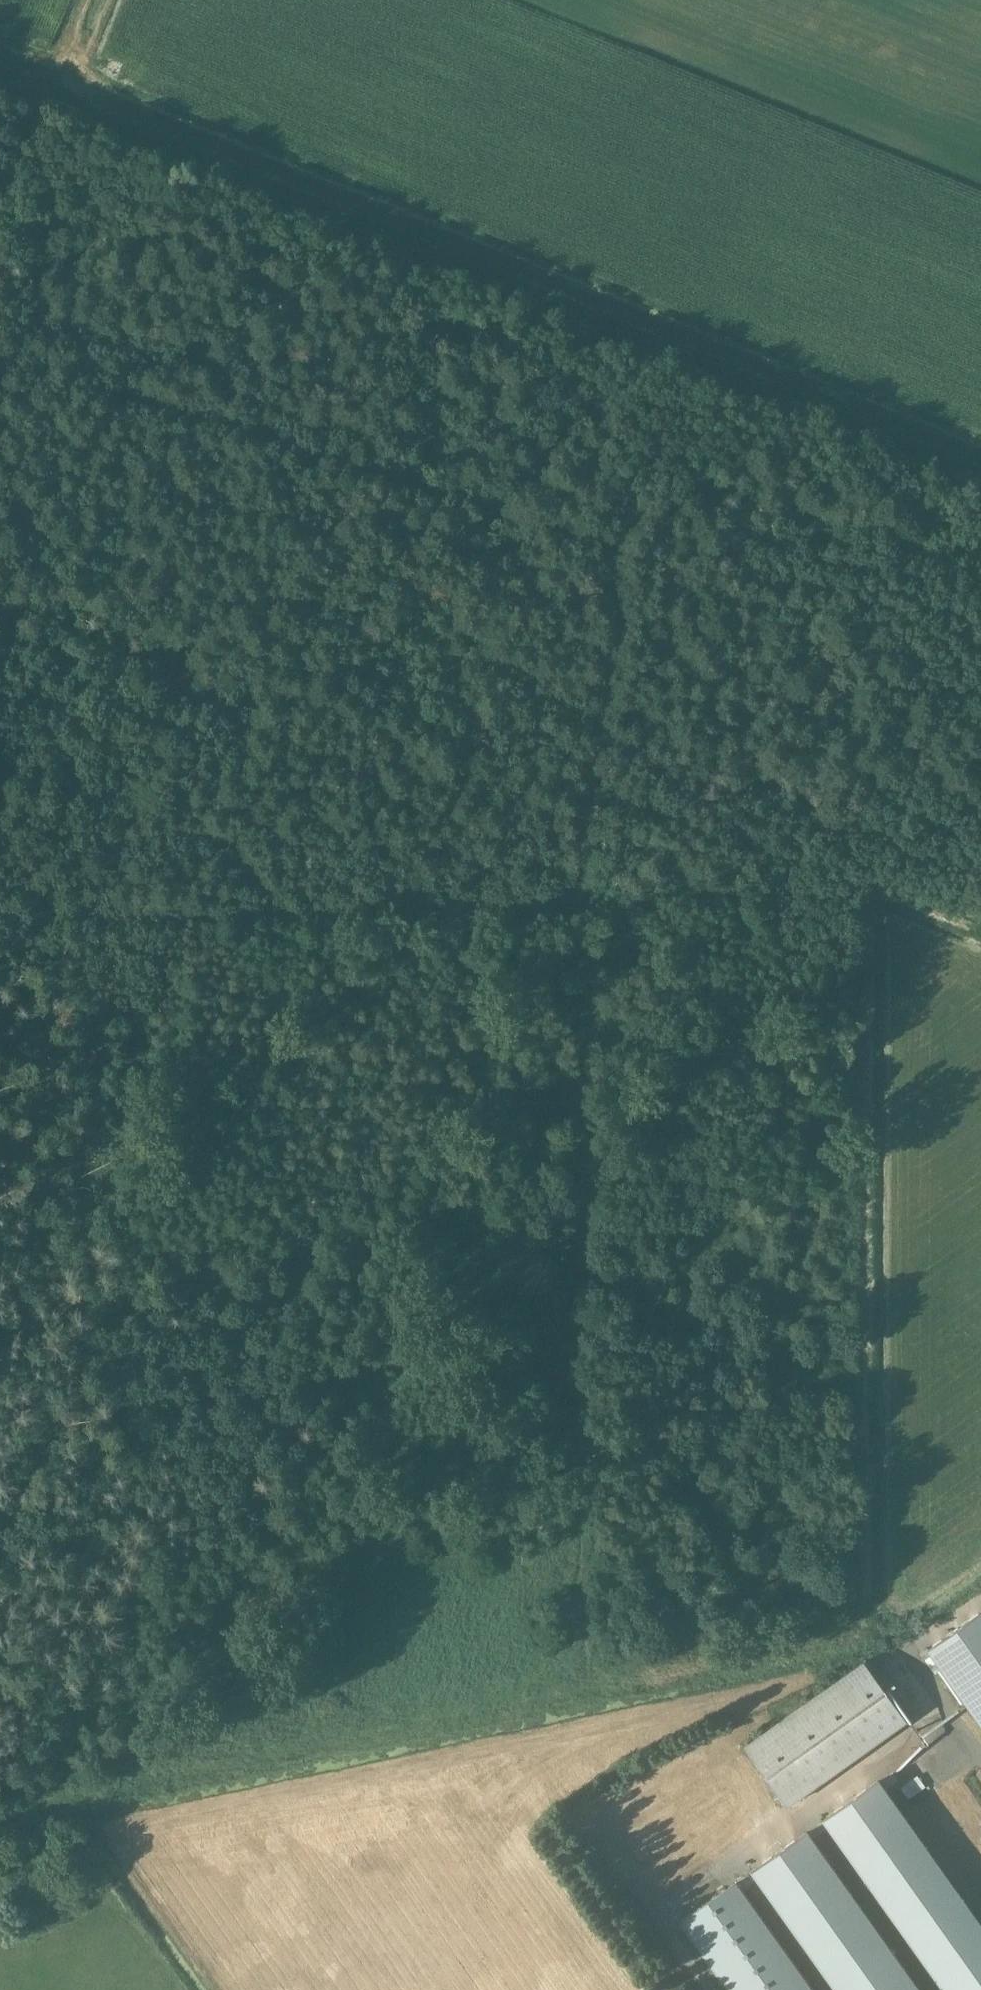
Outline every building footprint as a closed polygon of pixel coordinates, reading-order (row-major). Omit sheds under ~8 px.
[(928,1649),(980,1723),(980,1612),(928,1649)] [(786,1806),(905,1721),(862,1661),(743,1746),(786,1806)] [(915,1797),(932,1786),(925,1775),(908,1786),(915,1797)] [(877,1781),(823,1819),(944,1989),(980,1989),(980,1927),(877,1781)] [(805,1832),(751,1870),(836,1989),(918,1989),(805,1832)] [(680,1921),(729,1989),(810,1989),(734,1883),(680,1921)]
